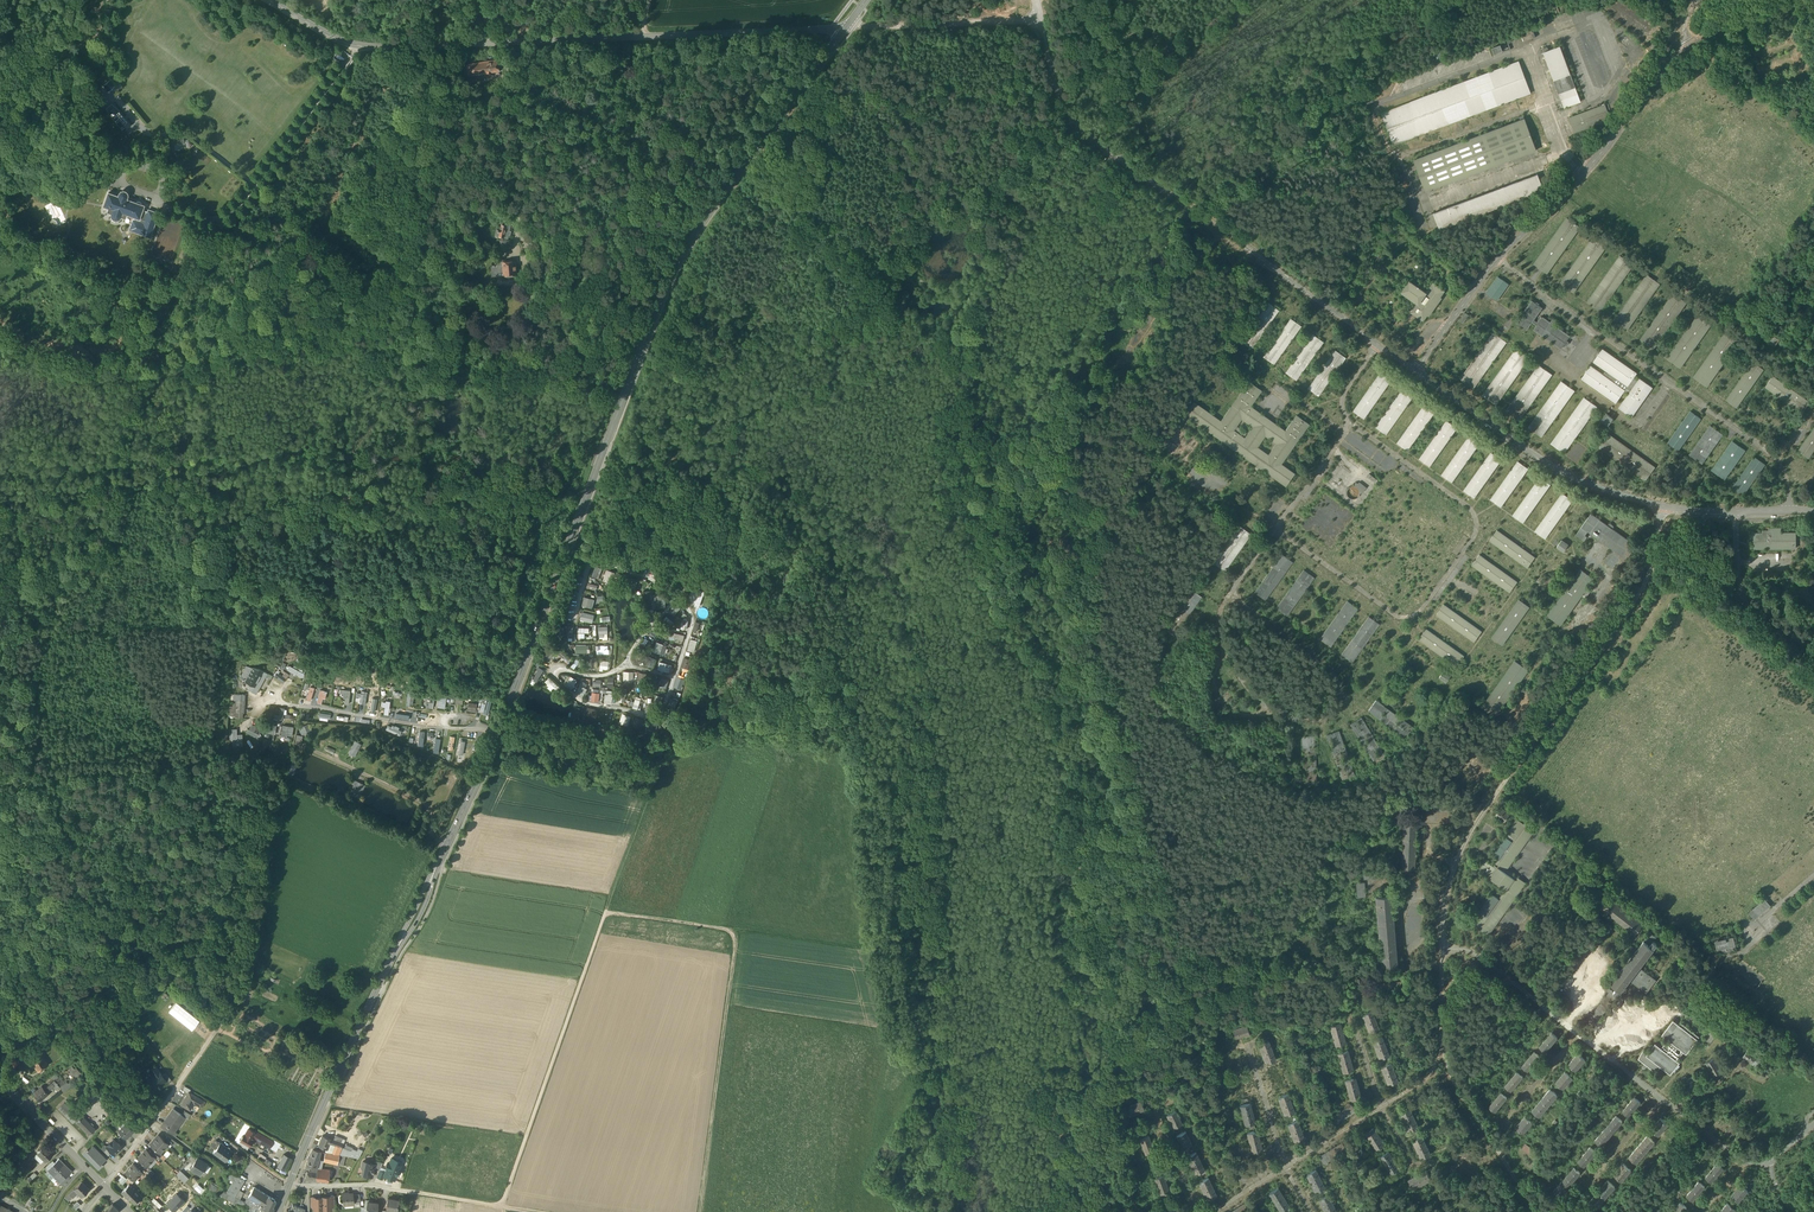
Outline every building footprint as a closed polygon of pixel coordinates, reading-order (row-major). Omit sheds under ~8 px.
[(1591,10),(1576,16),(1579,25),(1586,22),(1584,16),(1592,13),(1591,10)] [(1532,29),(1526,31),(1527,34),(1522,36),(1524,41),(1535,37),(1533,31),(1533,32),(1532,29)] [(1574,55),(1583,85),(1590,83),(1588,74),(1591,73),(1582,42),(1577,43),(1579,53),(1574,55)] [(1500,45),(1492,48),(1495,53),(1502,51),(1500,45)] [(1560,46),(1544,52),(1554,80),(1570,74),(1560,46)] [(1440,48),(1432,51),(1435,60),(1443,57),(1440,48)] [(1619,51),(1616,52),(1621,67),(1624,66),(1619,51)] [(487,61),(489,72),(492,72),(500,70),(498,60),(487,61)] [(474,74),(488,72),(489,72),(487,61),(472,63),(474,74)] [(1519,62),(1381,112),(1392,143),(1530,93),(1519,62)] [(465,75),(474,74),(472,63),(463,65),(465,75)] [(1570,74),(1554,80),(1564,107),(1580,101),(1570,74)] [(103,84),(108,91),(115,86),(109,80),(103,84)] [(1376,86),(1370,88),(1373,96),(1379,93),(1376,86)] [(470,89),(472,106),(480,105),(479,88),(470,89)] [(1369,91),(1362,93),(1365,103),(1372,100),(1369,91)] [(1605,105),(1568,118),(1573,133),(1610,119),(1605,105)] [(109,111),(124,129),(129,125),(114,107),(109,111)] [(1524,119),(1414,160),(1426,191),(1536,151),(1524,119)] [(1537,174),(1429,215),(1434,227),(1438,225),(1440,229),(1543,190),(1537,174)] [(141,204),(142,202),(140,201),(139,201),(138,201),(137,201),(136,202),(125,198),(126,195),(126,193),(125,192),(123,191),(121,191),(120,193),(119,195),(108,192),(103,204),(109,206),(109,207),(110,206),(111,206),(110,206),(114,207),(113,212),(113,214),(114,215),(115,216),(117,217),(118,216),(119,214),(119,215),(121,210),(126,211),(125,212),(126,213),(135,216),(136,216),(139,217),(141,211),(142,209),(144,205),(141,204)] [(131,228),(150,235),(158,213),(148,209),(147,211),(147,213),(141,211),(139,217),(136,216),(135,220),(134,219),(132,224),(131,228)] [(1566,218),(1534,264),(1547,274),(1579,228),(1566,218)] [(1512,227),(1506,220),(1499,226),(1506,233),(1512,227)] [(500,234),(507,236),(508,232),(509,233),(510,230),(506,229),(507,225),(502,224),(501,230),(500,234)] [(1593,237),(1560,283),(1574,292),(1606,246),(1593,237)] [(1438,267),(1407,246),(1392,269),(1423,290),(1438,267)] [(492,264),(493,274),(499,273),(499,267),(506,267),(506,272),(508,272),(508,273),(514,273),(514,272),(517,272),(517,264),(514,264),(513,260),(512,260),(512,258),(504,259),(504,264),(498,264),(492,264)] [(1647,274),(1614,321),(1626,330),(1659,283),(1647,274)] [(1508,284),(1498,277),(1487,291),(1498,298),(1508,284)] [(1415,300),(1384,279),(1368,302),(1399,323),(1415,300)] [(1673,293),(1640,339),(1653,349),(1686,302),(1673,293)] [(1569,336),(1553,325),(1555,322),(1552,320),(1550,322),(1543,317),(1538,323),(1534,320),(1542,308),(1538,305),(1539,304),(1536,302),(1536,303),(1532,301),(1516,323),(1526,330),(1532,323),(1536,326),(1534,330),(1560,349),(1564,344),(1566,346),(1568,342),(1566,341),(1569,336)] [(1268,303),(1241,340),(1251,347),(1278,310),(1268,303)] [(1700,312),(1667,358),(1680,367),(1713,321),(1700,312)] [(1466,313),(1460,321),(1463,324),(1469,315),(1466,313)] [(1290,318),(1263,356),(1273,363),(1300,326),(1290,318)] [(1726,331),(1694,377),(1707,386),(1739,340),(1726,331)] [(1493,333),(1460,379),(1473,388),(1506,342),(1493,333)] [(1312,334),(1285,372),(1295,379),(1322,341),(1312,334)] [(1779,339),(1773,334),(1768,341),(1774,346),(1779,339)] [(1516,349),(1483,395),(1496,404),(1529,358),(1516,349)] [(1607,374),(1605,372),(1603,374),(1591,366),(1582,378),(1616,402),(1624,390),(1629,393),(1619,407),(1631,416),(1652,387),(1639,378),(1638,380),(1633,377),(1636,373),(1603,349),(1594,361),(1609,372),(1607,374)] [(1335,350),(1308,388),(1318,395),(1345,357),(1335,350)] [(1753,362),(1726,400),(1736,407),(1763,369),(1758,366),(1753,362)] [(1538,365),(1505,411),(1519,420),(1552,374),(1538,365)] [(1380,373),(1353,411),(1363,418),(1390,380),(1380,373)] [(1810,402),(1773,376),(1765,387),(1777,395),(1777,396),(1792,407),(1792,406),(1802,412),(1810,402)] [(1561,381),(1528,427),(1541,437),(1574,390),(1561,381)] [(1285,431),(1250,406),(1261,391),(1248,382),(1221,421),(1193,402),(1184,414),(1286,486),(1294,473),(1280,463),(1308,424),(1296,415),(1285,431)] [(1402,389),(1375,427),(1385,434),(1412,396),(1402,389)] [(1584,397),(1551,443),(1564,453),(1597,406),(1584,397)] [(1425,405),(1397,442),(1407,450),(1435,412),(1425,405)] [(1690,411),(1668,443),(1678,450),(1700,418),(1690,411)] [(1607,412),(1602,420),(1609,425),(1614,418),(1607,412)] [(1447,421),(1420,458),(1430,466),(1457,428),(1447,421)] [(1200,442),(1176,425),(1161,446),(1185,463),(1200,442)] [(1710,425),(1689,454),(1702,463),(1722,434),(1710,425)] [(1798,451),(1808,458),(1813,450),(1813,428),(1798,451)] [(1654,467),(1609,434),(1600,447),(1645,480),(1654,467)] [(1469,436),(1442,474),(1452,481),(1479,443),(1469,436)] [(1733,441),(1712,470),(1724,479),(1745,450),(1733,441)] [(1491,452),(1464,490),(1474,497),(1501,459),(1491,452)] [(1755,457),(1732,488),(1742,496),(1765,464),(1755,457)] [(1518,461),(1491,499),(1501,506),(1528,468),(1518,461)] [(1369,473),(1367,476),(1376,482),(1378,479),(1369,473)] [(1540,477),(1513,515),(1523,522),(1550,484),(1540,477)] [(1359,495),(1360,492),(1359,490),(1358,487),(1355,486),(1353,485),(1350,486),(1348,487),(1346,490),(1346,492),(1346,495),(1348,497),(1350,499),(1353,499),(1356,499),(1358,497),(1359,495)] [(1562,493),(1535,531),(1545,538),(1572,500),(1562,493)] [(1613,527),(1608,523),(1607,525),(1591,513),(1581,526),(1613,549),(1604,562),(1617,571),(1626,558),(1626,559),(1636,546),(1612,528),(1613,527)] [(1238,525),(1212,562),(1225,571),(1251,535),(1238,525)] [(1684,527),(1675,526),(1674,535),(1683,536),(1684,527)] [(1780,528),(1768,528),(1768,533),(1753,533),(1753,548),(1795,548),(1795,533),(1780,533),(1780,528)] [(1535,557),(1497,530),(1490,540),(1527,567),(1535,557)] [(1587,536),(1578,530),(1576,534),(1584,541),(1587,536)] [(1568,544),(1561,540),(1557,546),(1564,551),(1568,544)] [(1282,554),(1255,592),(1265,599),(1292,561),(1282,554)] [(1517,582),(1479,555),(1472,564),(1510,592),(1517,582)] [(598,579),(602,568),(595,565),(591,576),(598,579)] [(602,580),(611,583),(615,572),(606,569),(602,580)] [(1580,569),(1547,615),(1560,625),(1569,613),(1575,616),(1566,629),(1578,637),(1598,608),(1587,600),(1577,613),(1571,610),(1582,595),(1585,598),(1591,590),(1587,587),(1593,579),(1580,569)] [(1304,570),(1276,608),(1287,615),(1314,577),(1304,570)] [(1480,583),(1469,575),(1465,580),(1476,589),(1480,583)] [(1796,576),(1783,576),(1783,587),(1796,587),(1796,576)] [(635,590),(637,578),(628,577),(627,588),(635,590)] [(700,591),(694,589),(691,600),(696,602),(700,591)] [(1191,589),(1164,627),(1175,635),(1201,597),(1191,589)] [(651,591),(643,592),(644,600),(645,607),(647,607),(647,608),(652,608),(652,595),(651,591)] [(1469,599),(1457,591),(1453,597),(1465,605),(1469,599)] [(709,594),(705,605),(710,607),(714,596),(709,594)] [(665,595),(652,595),(652,608),(665,607),(665,595)] [(583,596),(582,606),(592,608),(594,598),(583,596)] [(1519,599),(1492,637),(1502,645),(1529,606),(1519,599)] [(676,601),(669,611),(675,615),(681,605),(676,601)] [(1347,601),(1320,639),(1330,646),(1357,608),(1347,601)] [(1481,631),(1444,604),(1436,614),(1474,641),(1481,631)] [(579,619),(592,622),(594,614),(581,611),(579,619)] [(1368,616),(1341,654),(1352,661),(1379,624),(1368,616)] [(598,626),(598,639),(608,639),(607,626),(598,626)] [(653,628),(649,633),(654,638),(658,633),(653,628)] [(1464,656),(1426,629),(1419,639),(1457,666),(1464,656)] [(671,631),(669,638),(682,641),(684,635),(671,631)] [(664,654),(667,645),(656,641),(653,651),(664,654)] [(543,653),(551,657),(556,648),(548,644),(543,653)] [(556,655),(561,659),(565,654),(561,650),(556,655)] [(576,658),(570,666),(574,669),(580,660),(576,658)] [(599,660),(599,671),(603,671),(603,669),(608,669),(609,661),(599,660)] [(657,669),(671,672),(673,664),(659,661),(657,669)] [(1515,661),(1482,707),(1495,716),(1528,670),(1515,661)] [(289,665),(287,668),(302,676),(307,667),(302,664),(299,670),(289,665)] [(253,669),(246,666),(246,667),(245,669),(240,679),(250,684),(248,689),(252,691),(251,692),(256,694),(265,677),(267,674),(258,669),(253,668),(253,669)] [(538,667),(532,681),(537,683),(543,669),(538,667)] [(1451,675),(1444,670),(1439,677),(1446,682),(1451,675)] [(633,680),(634,671),(623,671),(623,680),(633,680)] [(278,674),(276,672),(274,676),(283,683),(286,679),(282,676),(278,674)] [(681,689),(687,675),(679,672),(674,686),(681,689)] [(569,676),(566,686),(573,688),(576,678),(569,676)] [(615,676),(608,676),(607,688),(615,688),(615,676)] [(656,688),(665,690),(668,679),(660,676),(656,688)] [(548,677),(544,681),(547,684),(546,686),(551,691),(557,685),(548,677)] [(582,681),(575,693),(582,697),(587,688),(582,686),(584,682),(582,681)] [(351,691),(340,689),(340,693),(346,694),(345,704),(349,705),(351,691)] [(601,695),(601,703),(612,703),(613,691),(605,690),(605,695),(601,695)] [(366,704),(368,692),(362,691),(362,693),(357,692),(355,700),(361,701),(360,704),(366,704)] [(598,702),(600,693),(592,691),(590,700),(598,702)] [(675,707),(679,696),(673,693),(668,705),(675,707)] [(244,695),(234,694),(233,712),(243,713),(244,695)] [(426,707),(434,708),(435,697),(427,696),(426,707)] [(635,696),(632,707),(638,708),(641,698),(635,696)] [(438,707),(445,708),(447,698),(439,697),(438,707)] [(369,710),(376,712),(378,701),(373,700),(372,705),(370,705),(369,710)] [(1413,727),(1376,700),(1369,710),(1406,737),(1413,727)] [(469,702),(468,710),(476,711),(477,703),(469,702)] [(319,713),(318,720),(327,721),(328,713),(319,713)] [(627,726),(630,716),(622,713),(619,724),(627,726)] [(1385,756),(1361,717),(1350,724),(1375,763),(1385,756)] [(634,724),(642,727),(644,720),(636,718),(634,724)] [(299,729),(302,736),(312,731),(309,724),(299,729)] [(257,738),(261,730),(252,725),(248,733),(257,738)] [(275,736),(277,726),(269,725),(267,735),(275,736)] [(401,735),(402,733),(388,725),(387,728),(401,735)] [(281,736),(291,738),(293,728),(283,726),(281,736)] [(237,730),(232,730),(233,749),(243,749),(242,736),(237,736),(237,730)] [(1354,774),(1338,730),(1327,734),(1342,778),(1354,774)] [(1313,735),(1301,736),(1304,782),(1316,782),(1313,735)] [(415,746),(425,748),(427,737),(422,736),(422,740),(416,740),(415,746)] [(349,754),(355,757),(361,744),(354,741),(349,754)] [(289,775),(295,776),(297,761),(291,760),(289,775)] [(360,799),(365,787),(357,784),(352,796),(360,799)] [(1450,803),(1425,802),(1425,810),(1449,811),(1450,803)] [(1496,815),(1504,822),(1510,815),(1502,808),(1496,815)] [(1418,818),(1405,817),(1403,868),(1415,869),(1418,818)] [(1501,862),(1509,868),(1537,825),(1527,819),(1524,823),(1517,818),(1507,833),(1514,838),(1510,844),(1512,845),(1501,862)] [(1483,859),(1480,866),(1489,870),(1489,869),(1492,871),(1495,865),(1483,859)] [(1524,885),(1527,882),(1519,877),(1517,879),(1498,866),(1493,874),(1491,875),(1491,878),(1506,887),(1509,891),(1505,896),(1502,899),(1501,898),(1493,893),(1487,897),(1479,910),(1477,922),(1479,925),(1481,926),(1484,930),(1490,931),(1496,926),(1497,921),(1499,918),(1500,918),(1505,914),(1518,893),(1523,889),(1524,885)] [(1387,868),(1363,870),(1363,878),(1388,876),(1387,868)] [(1364,882),(1356,882),(1357,897),(1365,896),(1364,882)] [(1391,894),(1375,895),(1380,956),(1381,965),(1381,966),(1397,965),(1391,894)] [(1597,908),(1634,936),(1643,925),(1606,897),(1597,908)] [(1755,920),(1771,904),(1765,898),(1749,913),(1755,920)] [(1634,936),(1617,959),(1625,966),(1642,943),(1648,935),(1640,928),(1634,936)] [(1657,939),(1649,933),(1648,935),(1642,943),(1649,948),(1657,939)] [(1737,944),(1734,935),(1715,940),(1718,949),(1721,948),(1721,952),(1734,949),(1733,945),(1737,944)] [(1649,948),(1642,943),(1625,966),(1610,986),(1621,995),(1631,982),(1641,969),(1654,952),(1649,948)] [(1380,956),(1370,957),(1371,966),(1381,965),(1380,956)] [(1631,982),(1647,994),(1657,981),(1641,969),(1631,982)] [(1405,981),(1377,983),(1378,991),(1405,989),(1405,981)] [(1611,989),(1588,1020),(1595,1025),(1618,993),(1611,989)] [(1350,1003),(1343,1004),(1345,1011),(1351,1009),(1350,1003)] [(1372,1010),(1366,1012),(1366,1014),(1362,1015),(1366,1023),(1375,1020),(1372,1010)] [(1375,1020),(1366,1023),(1369,1031),(1372,1030),(1373,1031),(1379,1029),(1375,1020)] [(1644,1051),(1638,1059),(1658,1074),(1662,1068),(1672,1076),(1682,1064),(1678,1061),(1685,1053),(1688,1055),(1701,1038),(1683,1023),(1681,1025),(1675,1021),(1663,1036),(1668,1041),(1663,1049),(1656,1045),(1649,1054),(1644,1051)] [(1340,1023),(1330,1026),(1333,1035),(1341,1033),(1340,1029),(1341,1029),(1340,1023)] [(1246,1025),(1233,1029),(1235,1037),(1244,1034),(1245,1036),(1249,1034),(1246,1025)] [(1277,1025),(1271,1027),(1273,1033),(1279,1031),(1277,1025)] [(1551,1032),(1545,1039),(1551,1044),(1557,1037),(1551,1032)] [(1341,1033),(1333,1035),(1335,1045),(1345,1042),(1344,1037),(1342,1037),(1341,1033)] [(1382,1036),(1376,1039),(1376,1040),(1372,1041),(1375,1049),(1385,1046),(1382,1036)] [(1551,1044),(1545,1039),(1539,1047),(1545,1051),(1551,1044)] [(1268,1041),(1262,1043),(1263,1044),(1259,1046),(1262,1054),(1272,1050),(1268,1041)] [(1385,1046),(1375,1049),(1379,1058),(1382,1056),(1383,1057),(1389,1055),(1385,1046)] [(1755,1067),(1761,1060),(1749,1049),(1743,1056),(1755,1067)] [(1272,1050),(1262,1054),(1265,1062),(1269,1060),(1269,1062),(1275,1060),(1272,1050)] [(1347,1050),(1337,1053),(1340,1062),(1349,1060),(1348,1056),(1349,1056),(1347,1050)] [(1540,1056),(1534,1051),(1528,1059),(1534,1064),(1540,1056)] [(1585,1059),(1578,1053),(1573,1059),(1581,1065),(1585,1059)] [(48,1065),(43,1058),(42,1059),(39,1055),(31,1060),(34,1064),(33,1065),(37,1071),(40,1069),(41,1070),(48,1065)] [(1713,1076),(1722,1071),(1715,1057),(1706,1061),(1713,1076)] [(14,1058),(8,1061),(11,1067),(17,1065),(14,1058)] [(1534,1064),(1528,1059),(1522,1066),(1528,1071),(1534,1064)] [(1581,1065),(1573,1059),(1568,1064),(1576,1071),(1581,1065)] [(1349,1060),(1340,1062),(1343,1072),(1353,1069),(1351,1063),(1350,1064),(1349,1060)] [(1392,1062),(1386,1065),(1386,1066),(1382,1067),(1385,1075),(1395,1072),(1392,1062)] [(156,1066),(150,1070),(153,1075),(146,1080),(150,1086),(153,1090),(157,1087),(158,1087),(162,1084),(166,1080),(163,1075),(156,1066)] [(1523,1076),(1517,1071),(1511,1079),(1517,1083),(1523,1076)] [(1572,1077),(1565,1071),(1560,1077),(1567,1083),(1572,1077)] [(1395,1072),(1385,1075),(1388,1084),(1392,1082),(1392,1083),(1399,1081),(1395,1072)] [(166,1073),(163,1075),(166,1080),(168,1083),(171,1080),(166,1073)] [(65,1083),(60,1076),(55,1080),(59,1085),(59,1086),(64,1091),(72,1086),(70,1083),(68,1083),(67,1081),(65,1083)] [(1355,1077),(1345,1080),(1348,1090),(1356,1087),(1355,1083),(1356,1083),(1355,1077)] [(1567,1083),(1560,1077),(1555,1082),(1563,1089),(1567,1083)] [(1517,1083),(1511,1079),(1505,1086),(1511,1090),(1517,1083)] [(54,1080),(47,1085),(50,1089),(51,1087),(54,1090),(59,1086),(59,1085),(55,1080),(54,1080)] [(42,1086),(34,1093),(37,1097),(36,1097),(39,1101),(40,1100),(48,1093),(42,1086)] [(153,1090),(150,1086),(146,1088),(151,1095),(155,1092),(153,1090)] [(1165,1088),(1159,1092),(1162,1097),(1171,1092),(1168,1086),(1165,1088)] [(1356,1087),(1348,1090),(1350,1100),(1360,1097),(1359,1091),(1357,1091),(1356,1087)] [(1557,1095),(1550,1089),(1546,1094),(1553,1100),(1557,1095)] [(1178,1090),(1173,1093),(1178,1102),(1183,1099),(1178,1090)] [(189,1092),(188,1092),(181,1104),(190,1110),(194,1103),(201,1107),(204,1101),(189,1092)] [(1507,1097),(1501,1092),(1495,1099),(1501,1104),(1507,1097)] [(1287,1093),(1281,1095),(1282,1097),(1278,1098),(1281,1106),(1291,1103),(1287,1093)] [(1546,1094),(1541,1100),(1548,1106),(1553,1100),(1546,1094)] [(1640,1102),(1635,1097),(1629,1104),(1634,1109),(1640,1102)] [(82,1115),(66,1099),(58,1107),(73,1122),(75,1120),(76,1121),(89,1135),(95,1129),(82,1115)] [(1149,1099),(1141,1102),(1143,1105),(1146,1103),(1148,1107),(1152,1105),(1149,1099)] [(1501,1104),(1495,1099),(1489,1106),(1495,1111),(1501,1104)] [(1140,1100),(1125,1107),(1129,1115),(1144,1107),(1143,1105),(1141,1102),(1140,1100)] [(1548,1106),(1541,1100),(1536,1105),(1544,1111),(1548,1106)] [(1250,1103),(1240,1105),(1242,1115),(1251,1113),(1250,1109),(1251,1109),(1250,1103)] [(1291,1103),(1281,1106),(1284,1114),(1288,1113),(1288,1114),(1294,1112),(1291,1103)] [(1629,1104),(1622,1111),(1628,1116),(1634,1109),(1629,1104)] [(1351,1105),(1333,1116),(1337,1122),(1355,1111),(1351,1105)] [(1544,1111),(1536,1105),(1532,1111),(1539,1117),(1544,1111)] [(173,1109),(163,1123),(167,1126),(173,1130),(174,1130),(175,1131),(185,1117),(183,1116),(184,1116),(181,1115),(173,1109)] [(1410,1109),(1405,1111),(1405,1113),(1401,1114),(1405,1122),(1414,1118),(1410,1109)] [(191,1114),(185,1110),(181,1115),(184,1116),(183,1116),(185,1117),(187,1119),(191,1114)] [(1175,1110),(1166,1114),(1168,1119),(1170,1118),(1173,1127),(1181,1123),(1175,1110)] [(1251,1113),(1242,1115),(1245,1125),(1255,1122),(1253,1117),(1252,1117),(1251,1113)] [(1532,1122),(1525,1116),(1520,1121),(1527,1127),(1532,1122)] [(1622,1121),(1616,1116),(1611,1122),(1617,1127),(1622,1121)] [(134,1126),(127,1118),(124,1121),(127,1123),(132,1128),(134,1126)] [(1414,1118),(1405,1122),(1408,1130),(1412,1129),(1413,1130),(1418,1127),(1414,1118)] [(1661,1118),(1656,1123),(1663,1130),(1668,1124),(1661,1118)] [(1297,1120),(1291,1122),(1292,1123),(1288,1124),(1291,1133),(1300,1129),(1297,1120)] [(1527,1127),(1520,1121),(1515,1127),(1522,1133),(1527,1127)] [(1617,1127),(1611,1122),(1605,1128),(1611,1133),(1617,1127)] [(127,1123),(119,1131),(125,1138),(134,1131),(132,1128),(127,1123)] [(1663,1130),(1656,1123),(1651,1129),(1658,1135),(1663,1130)] [(173,1130),(167,1126),(165,1129),(175,1136),(177,1133),(175,1131),(174,1130),(173,1130)] [(1375,1126),(1365,1132),(1371,1141),(1378,1136),(1376,1132),(1378,1131),(1375,1126)] [(1727,1126),(1725,1136),(1733,1138),(1736,1129),(1727,1126)] [(214,1128),(209,1134),(215,1138),(220,1132),(214,1128)] [(256,1133),(248,1128),(244,1136),(243,1136),(240,1141),(249,1146),(253,1141),(252,1141),(253,1138),(256,1133)] [(1605,1128),(1600,1134),(1606,1139),(1611,1133),(1605,1128)] [(1300,1129),(1291,1133),(1294,1140),(1297,1139),(1298,1141),(1304,1138),(1300,1129)] [(1257,1130),(1247,1132),(1249,1142),(1258,1140),(1256,1136),(1258,1136),(1257,1130)] [(1185,1131),(1176,1135),(1178,1140),(1180,1139),(1184,1147),(1191,1144),(1185,1131)] [(256,1133),(253,1138),(269,1148),(273,1142),(257,1132),(256,1133)] [(1142,1136),(1139,1137),(1145,1152),(1154,1149),(1147,1134),(1144,1135),(1142,1136)] [(1606,1139),(1600,1134),(1595,1140),(1601,1145),(1606,1139)] [(159,1135),(151,1144),(156,1149),(160,1152),(168,1143),(164,1139),(159,1135)] [(1422,1135),(1416,1138),(1417,1139),(1413,1141),(1417,1149),(1426,1145),(1422,1135)] [(1654,1141),(1647,1135),(1643,1141),(1650,1147),(1654,1141)] [(331,1139),(322,1136),(318,1146),(327,1149),(330,1143),(331,1139)] [(345,1139),(335,1136),(333,1140),(336,1141),(343,1144),(345,1139)] [(1381,1139),(1378,1136),(1371,1141),(1376,1149),(1385,1144),(1382,1139),(1381,1139)] [(173,1142),(166,1137),(164,1139),(168,1143),(170,1145),(173,1142)] [(114,1139),(106,1146),(112,1153),(114,1154),(122,1147),(114,1139)] [(215,1140),(211,1146),(215,1149),(220,1143),(215,1140)] [(1258,1140),(1249,1142),(1252,1152),(1262,1150),(1260,1143),(1258,1144),(1258,1140)] [(1650,1147),(1643,1141),(1638,1146),(1645,1152),(1650,1147)] [(232,1152),(220,1143),(215,1149),(213,1153),(225,1162),(232,1152)] [(1341,1143),(1319,1156),(1324,1163),(1346,1150),(1341,1143)] [(1545,1158),(1525,1143),(1521,1148),(1541,1163),(1545,1158)] [(105,1144),(101,1148),(110,1155),(111,1154),(112,1153),(106,1146),(105,1144)] [(45,1145),(38,1153),(46,1161),(53,1154),(45,1145)] [(88,1149),(83,1154),(98,1169),(102,1165),(101,1163),(106,1158),(93,1145),(88,1150),(88,1149)] [(341,1148),(335,1145),(332,1153),(338,1154),(341,1148)] [(1426,1145),(1417,1149),(1420,1157),(1424,1155),(1425,1156),(1430,1154),(1426,1145)] [(1645,1152),(1638,1146),(1633,1151),(1641,1158),(1645,1152)] [(1595,1152),(1590,1147),(1584,1154),(1589,1159),(1595,1152)] [(351,1151),(344,1148),(341,1155),(359,1158),(361,1153),(357,1151),(352,1149),(351,1151)] [(152,1154),(146,1149),(138,1158),(143,1163),(147,1166),(148,1166),(155,1157),(152,1154)] [(160,1152),(156,1149),(154,1151),(160,1157),(163,1154),(160,1152)] [(313,1150),(307,1166),(310,1166),(318,1167),(319,1160),(319,1159),(321,1152),(313,1150)] [(1389,1150),(1380,1156),(1385,1164),(1393,1160),(1391,1156),(1392,1155),(1389,1150)] [(1484,1150),(1447,1153),(1448,1159),(1485,1157),(1484,1150)] [(160,1157),(154,1151),(152,1154),(155,1157),(158,1160),(160,1157)] [(1196,1151),(1190,1154),(1191,1155),(1187,1157),(1190,1165),(1200,1160),(1196,1151)] [(1641,1158),(1633,1151),(1629,1157),(1636,1163),(1641,1158)] [(339,1156),(321,1152),(319,1159),(319,1160),(318,1167),(317,1171),(316,1180),(328,1181),(329,1170),(321,1169),(323,1161),(337,1164),(338,1164),(339,1156)] [(261,1153),(257,1158),(263,1162),(265,1159),(267,1157),(261,1153)] [(277,1167),(285,1170),(291,1158),(284,1154),(277,1167)] [(1584,1154),(1578,1161),(1583,1166),(1589,1159),(1584,1154)] [(1434,1157),(1428,1160),(1431,1167),(1437,1164),(1434,1157)] [(53,1164),(47,1170),(51,1174),(53,1173),(55,1175),(65,1165),(59,1158),(53,1164)] [(207,1164),(197,1158),(192,1166),(193,1166),(191,1169),(200,1175),(204,1169),(207,1164)] [(397,1160),(392,1158),(389,1164),(387,1163),(385,1167),(387,1168),(385,1173),(384,1177),(387,1178),(388,1176),(394,1179),(396,1175),(399,1176),(401,1171),(398,1170),(400,1165),(395,1163),(397,1160)] [(272,1163),(265,1159),(263,1162),(269,1167),(272,1163)] [(1200,1160),(1190,1165),(1194,1172),(1198,1171),(1198,1172),(1204,1169),(1200,1160)] [(1393,1160),(1385,1164),(1391,1173),(1400,1168),(1397,1162),(1395,1163),(1393,1160)] [(375,1164),(363,1161),(362,1167),(363,1169),(362,1174),(372,1177),(374,1169),(375,1164)] [(382,1162),(375,1161),(375,1164),(374,1169),(379,1170),(382,1162)] [(139,1168),(133,1163),(125,1172),(129,1176),(134,1180),(142,1172),(143,1171),(139,1168)] [(147,1166),(143,1163),(141,1165),(147,1171),(150,1168),(148,1166),(147,1166)] [(1623,1163),(1619,1169),(1626,1175),(1631,1170),(1623,1163)] [(1717,1163),(1711,1170),(1717,1175),(1723,1168),(1717,1163)] [(1255,1164),(1237,1175),(1242,1182),(1260,1171),(1255,1164)] [(72,1171),(65,1165),(55,1175),(58,1177),(56,1179),(60,1183),(66,1177),(72,1171)] [(141,1165),(139,1168),(143,1171),(142,1172),(145,1174),(147,1171),(141,1165)] [(1479,1167),(1449,1169),(1449,1175),(1479,1174),(1479,1167)] [(1574,1167),(1568,1173),(1574,1179),(1580,1172),(1574,1167)] [(176,1173),(184,1181),(188,1177),(180,1169),(176,1173)] [(1315,1169),(1310,1171),(1310,1173),(1307,1175),(1310,1182),(1320,1178),(1315,1169)] [(1431,1179),(1426,1169),(1420,1173),(1421,1174),(1418,1176),(1422,1184),(1431,1179)] [(1626,1175),(1619,1169),(1614,1175),(1621,1181),(1626,1175)] [(309,1171),(306,1170),(306,1179),(316,1180),(317,1171),(309,1171)] [(379,1170),(376,1177),(383,1179),(384,1177),(385,1173),(379,1170)] [(1717,1175),(1711,1170),(1705,1177),(1711,1182),(1717,1175)] [(1527,1172),(1522,1175),(1525,1180),(1530,1177),(1527,1172)] [(1168,1189),(1162,1173),(1160,1175),(1157,1175),(1154,1176),(1160,1192),(1168,1189)] [(1574,1179),(1568,1173),(1563,1180),(1569,1185),(1574,1179)] [(122,1174),(117,1179),(122,1183),(127,1178),(122,1174)] [(227,1193),(224,1197),(232,1202),(233,1200),(235,1197),(239,1190),(244,1181),(236,1176),(227,1193)] [(1397,1176),(1392,1179),(1395,1185),(1400,1182),(1397,1176)] [(1414,1178),(1413,1177),(1408,1179),(1413,1189),(1422,1184),(1418,1176),(1414,1178)] [(66,1177),(60,1183),(63,1185),(68,1180),(66,1177)] [(1208,1177),(1202,1179),(1203,1181),(1199,1183),(1202,1190),(1212,1185),(1208,1177)] [(1320,1178),(1310,1182),(1314,1190),(1318,1188),(1319,1189),(1324,1187),(1320,1178)] [(1569,1185),(1563,1180),(1558,1186),(1564,1191),(1569,1185)] [(1614,1186),(1607,1180),(1603,1186),(1610,1192),(1614,1186)] [(81,1181),(74,1188),(77,1191),(82,1196),(89,1189),(81,1181)] [(227,1193),(211,1183),(211,1182),(209,1181),(206,1187),(224,1197),(227,1193)] [(1699,1181),(1693,1188),(1698,1193),(1704,1186),(1699,1181)] [(136,1191),(129,1184),(121,1192),(129,1200),(131,1199),(135,1203),(139,1199),(140,1200),(143,1197),(136,1190),(136,1191)] [(1747,1190),(1740,1184),(1736,1189),(1743,1196),(1747,1190)] [(1212,1185),(1202,1190),(1206,1198),(1210,1196),(1210,1197),(1216,1194),(1212,1185)] [(1564,1191),(1558,1186),(1553,1192),(1559,1197),(1564,1191)] [(1603,1186),(1598,1191),(1605,1197),(1610,1192),(1603,1186)] [(268,1196),(254,1187),(248,1198),(260,1205),(261,1204),(263,1206),(268,1196)] [(1278,1187),(1269,1193),(1274,1201),(1282,1197),(1280,1193),(1281,1192),(1278,1187)] [(74,1188),(66,1196),(69,1199),(77,1191),(74,1188)] [(1693,1188),(1686,1195),(1692,1200),(1698,1193),(1693,1188)] [(1743,1196),(1736,1189),(1731,1195),(1738,1201),(1743,1196)] [(239,1190),(235,1197),(239,1200),(243,1193),(239,1190)] [(1605,1197),(1598,1191),(1594,1197),(1601,1202),(1605,1197)] [(348,1194),(347,1192),(345,1194),(342,1194),(343,1205),(353,1204),(353,1201),(353,1194),(353,1193),(348,1194)] [(184,1201),(177,1193),(167,1203),(174,1210),(184,1201)] [(1328,1194),(1322,1196),(1323,1198),(1319,1200),(1323,1207),(1332,1203),(1328,1194)] [(263,1206),(261,1204),(260,1205),(259,1207),(261,1208),(259,1211),(271,1211),(275,1205),(274,1204),(275,1200),(275,1199),(268,1196),(263,1206)] [(154,1197),(151,1200),(159,1207),(161,1204),(154,1197)] [(239,1200),(235,1197),(233,1200),(243,1206),(244,1204),(245,1202),(244,1202),(239,1200)] [(330,1197),(322,1197),(322,1198),(323,1209),(331,1208),(331,1203),(330,1197)] [(1282,1197),(1274,1201),(1280,1210),(1288,1204),(1285,1199),(1284,1200),(1282,1197)] [(1601,1202),(1594,1197),(1589,1202),(1596,1208),(1601,1202)] [(248,1198),(245,1202),(244,1204),(259,1211),(261,1208),(259,1207),(260,1205),(248,1198)] [(314,1198),(314,1204),(314,1210),(323,1210),(323,1209),(322,1198),(314,1198)] [(398,1200),(388,1198),(386,1209),(387,1209),(397,1211),(398,1200)] [(365,1200),(364,1207),(366,1208),(366,1211),(367,1211),(371,1211),(372,1211),(376,1211),(377,1211),(378,1203),(373,1202),(373,1201),(365,1200)] [(77,1201),(72,1206),(76,1209),(80,1204),(77,1201)] [(1680,1202),(1675,1208),(1680,1211),(1682,1211),(1686,1207),(1680,1202)] [(1728,1202),(1723,1208),(1728,1211),(1732,1211),(1735,1208),(1728,1202)] [(1776,1202),(1772,1207),(1779,1211),(1789,1211),(1776,1202)] [(1169,1206),(1172,1211),(1175,1211),(1173,1208),(1177,1206),(1175,1203),(1169,1206)] [(1231,1211),(1246,1211),(1248,1210),(1244,1203),(1231,1211)] [(1323,1207),(1325,1211),(1336,1211),(1337,1211),(1332,1203),(1323,1207)] [(106,1211),(107,1211),(116,1211),(118,1210),(112,1204),(106,1211)] [(244,1204),(243,1206),(242,1208),(250,1211),(259,1211),(244,1204)]
